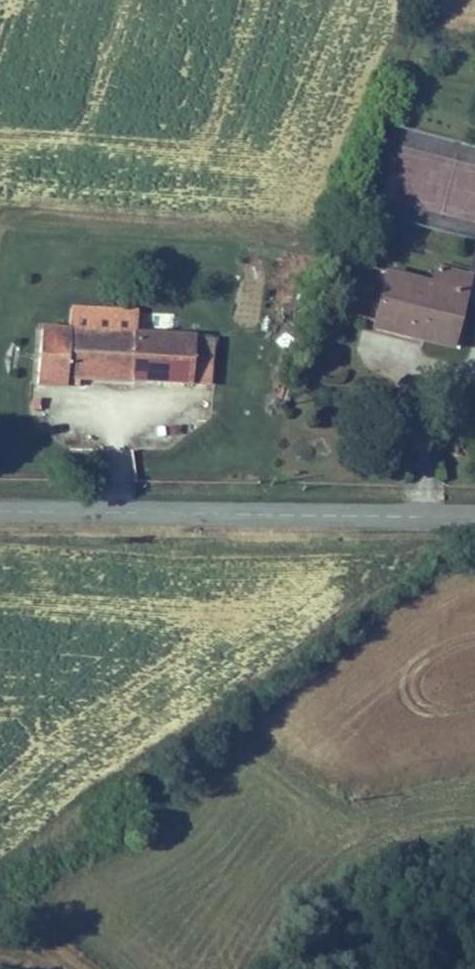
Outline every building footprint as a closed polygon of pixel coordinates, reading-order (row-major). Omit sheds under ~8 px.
[(431,281),(386,269),(371,330),(454,350),(473,275),(435,264),(431,281)] [(68,328),(41,326),(37,386),(65,388),(66,385),(66,380),(79,381),(130,385),(130,382),(191,386),(195,334),(136,330),(137,310),(70,305),(68,328)] [(40,399),(31,399),(31,409),(40,410),(40,399)]
